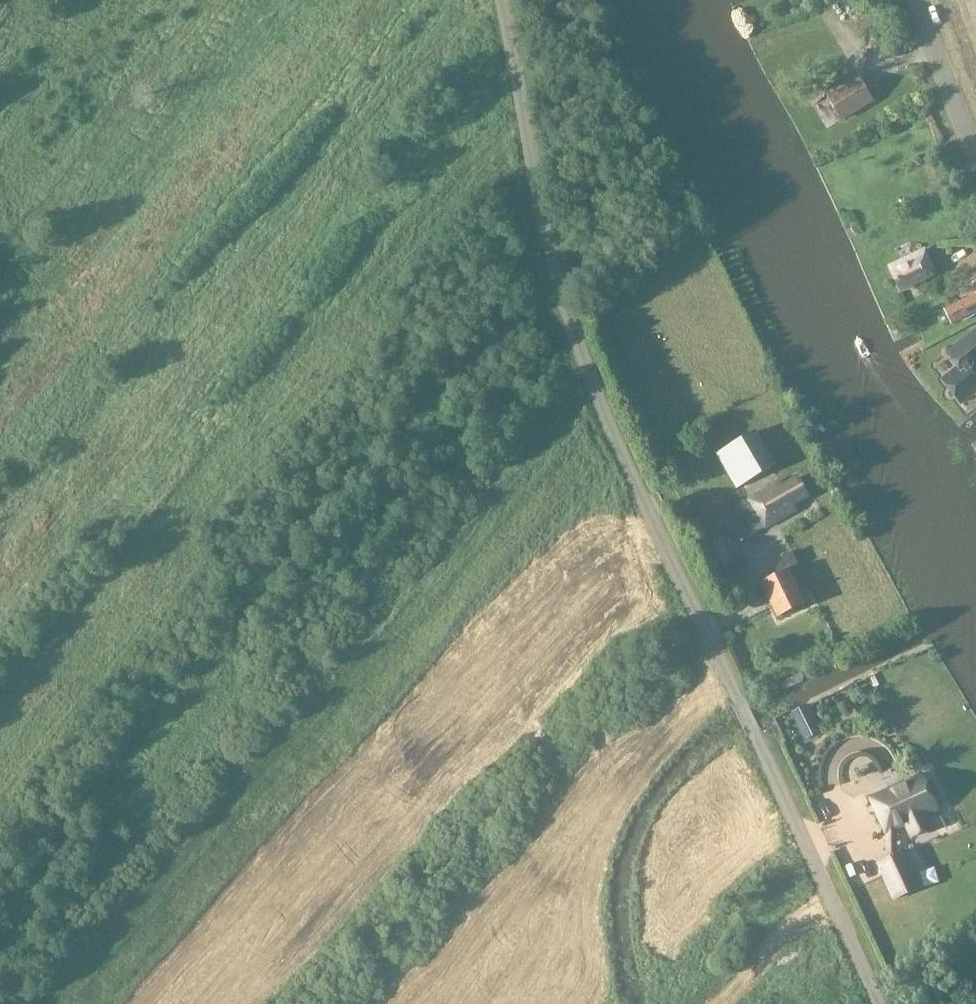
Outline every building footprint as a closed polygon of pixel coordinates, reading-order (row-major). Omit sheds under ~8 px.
[(858,77),(826,96),(841,121),(872,102),(858,77)] [(925,250),(890,268),(901,291),(937,274),(925,250)] [(975,310),(975,282),(970,285),(974,294),(941,309),(947,323),(975,310)] [(974,369),(975,367),(975,332),(947,354),(958,368),(942,381),(960,404),(975,392),(975,371),(974,369)] [(752,435),(717,455),(737,489),(771,469),(752,435)] [(783,487),(781,483),(720,519),(735,545),(796,510),(793,506),(808,497),(797,479),(783,487)] [(789,570),(761,583),(778,618),(806,605),(789,570)] [(791,712),(805,740),(820,733),(806,705),(791,712)] [(926,784),(922,775),(870,799),(886,833),(906,824),(912,838),(930,830),(924,816),(938,810),(934,800),(938,796),(933,783),(926,784)] [(878,863),(895,900),(913,892),(896,855),(878,863)]
